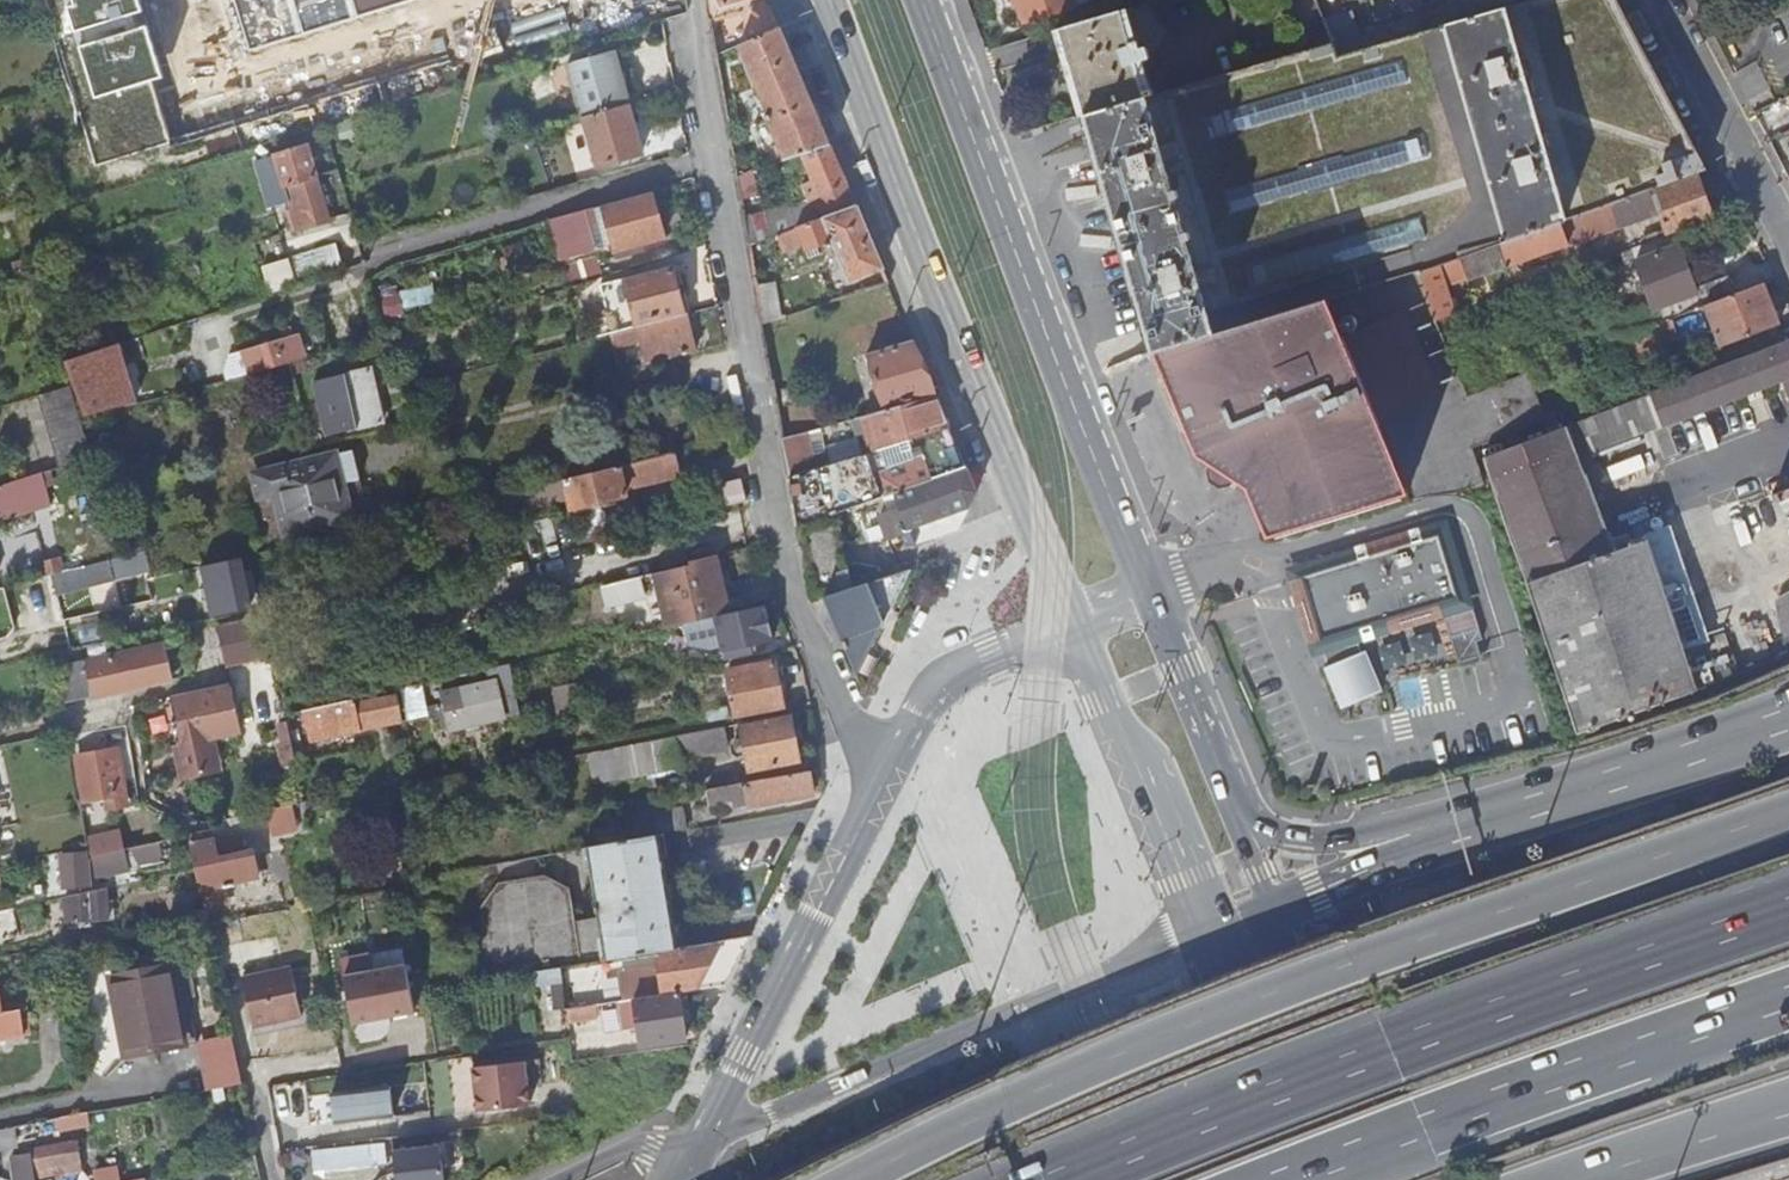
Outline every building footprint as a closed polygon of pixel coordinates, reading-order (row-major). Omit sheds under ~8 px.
[(96,165),(171,142),(126,0),(44,0),(96,165)] [(246,52),(420,0),(230,0),(246,52)] [(742,0),(707,0),(710,22),(743,12),(739,1),(742,0)] [(1016,5),(1019,4),(1025,23),(1075,7),(1073,0),(1014,0),(1016,5)] [(1157,354),(1157,355),(1327,302),(1420,274),(1421,275),(1439,269),(1460,261),(1696,176),(1706,173),(1615,0),(1541,0),(1385,45),(1339,59),(1334,44),(1155,96),(1088,116),(1086,116),(1157,354)] [(1325,23),(1334,44),(1339,59),(1385,45),(1371,8),(1325,23)] [(1063,31),(1088,116),(1155,96),(1153,88),(1148,89),(1140,63),(1153,59),(1150,48),(1143,50),(1140,42),(1134,43),(1125,13),(1063,31)] [(795,158),(831,146),(781,27),(739,45),(771,116),(767,117),(769,121),(755,127),(772,166),(795,158)] [(629,106),(621,76),(614,52),(568,64),(575,90),(584,119),(629,106)] [(629,106),(584,119),(597,168),(643,155),(629,106)] [(828,217),(857,208),(831,146),(795,158),(806,186),(805,187),(811,203),(821,199),(828,217)] [(281,179),(313,169),(306,148),(275,157),(281,179)] [(313,170),(266,185),(273,209),(289,205),(298,234),(329,224),(313,170)] [(759,195),(754,172),(737,178),(741,199),(759,195)] [(1696,176),(1460,261),(1467,281),(1658,213),(1667,238),(1712,221),(1696,176)] [(652,193),(563,218),(576,263),(664,238),(652,193)] [(883,269),(857,208),(828,217),(811,223),(782,234),(775,236),(782,252),(803,244),(807,253),(816,249),(819,255),(824,253),(821,247),(835,242),(851,282),(883,269)] [(782,234),(811,223),(806,208),(779,218),(782,234)] [(760,251),(758,241),(748,245),(750,253),(760,251)] [(1635,262),(1653,312),(1696,297),(1701,309),(1736,295),(1730,277),(1694,290),(1678,247),(1635,262)] [(265,298),(342,273),(335,249),(257,271),(265,298)] [(810,259),(819,255),(816,249),(807,253),(810,259)] [(91,274),(97,292),(115,286),(109,268),(91,274)] [(1421,275),(1437,322),(1455,315),(1439,269),(1421,275)] [(639,330),(684,319),(671,270),(624,282),(637,330),(639,330)] [(1780,327),(1788,323),(1788,307),(1776,281),(1762,286),(1780,327)] [(763,324),(784,318),(778,287),(757,291),(763,324)] [(1327,302),(1157,355),(1200,458),(1214,468),(1211,473),(1213,483),(1220,488),(1230,486),(1233,481),(1248,491),(1267,540),(1407,497),(1382,435),(1376,422),(1343,340),(1327,302)] [(1425,306),(1343,340),(1376,422),(1459,388),(1425,306)] [(596,341),(620,335),(615,318),(592,324),(596,341)] [(684,319),(639,330),(647,359),(695,347),(687,318),(684,319)] [(1625,336),(1633,356),(1679,338),(1671,319),(1625,336)] [(620,335),(596,341),(599,350),(625,345),(622,334),(620,335)] [(254,347),(262,371),(286,364),(283,353),(300,348),(295,335),(254,347)] [(1704,341),(1637,368),(1642,379),(1709,354),(1704,341)] [(885,410),(935,396),(913,342),(868,355),(885,410)] [(1593,452),(1730,399),(1731,400),(1782,380),(1788,397),(1788,343),(1582,423),(1593,452)] [(132,407),(114,345),(61,362),(83,420),(112,409),(132,407)] [(337,421),(340,434),(382,425),(369,371),(345,376),(354,417),(337,421)] [(783,440),(802,435),(791,377),(774,382),(783,440)] [(61,469),(87,462),(65,386),(39,394),(61,469)] [(949,429),(935,396),(885,410),(863,417),(873,453),(949,429)] [(1484,461),(1492,484),(1529,587),(1629,550),(1626,540),(1609,546),(1575,459),(1593,452),(1582,423),(1484,461)] [(790,478),(814,471),(808,433),(802,435),(783,440),(790,478)] [(821,468),(829,517),(834,515),(841,513),(851,509),(865,505),(966,469),(955,443),(873,473),(867,455),(821,468)] [(698,447),(507,495),(512,514),(570,499),(572,510),(625,496),(624,491),(681,477),(678,462),(700,457),(698,447)] [(273,495),(283,535),(366,515),(359,488),(342,493),(333,457),(252,477),(257,499),(273,495)] [(865,505),(869,516),(879,513),(887,537),(969,509),(977,494),(966,469),(865,505)] [(738,506),(771,498),(766,474),(733,482),(738,506)] [(0,486),(0,520),(50,506),(41,475),(0,486)] [(1773,498),(1776,505),(1781,503),(1788,519),(1788,492),(1773,498)] [(855,520),(869,516),(865,505),(851,509),(855,520)] [(807,582),(843,571),(834,515),(829,517),(798,527),(807,582)] [(1299,580),(1323,651),(1330,648),(1364,638),(1451,611),(1450,607),(1470,601),(1450,539),(1430,545),(1428,539),(1299,580)] [(1529,587),(1548,642),(1551,652),(1557,672),(1561,687),(1563,686),(1579,736),(1697,693),(1645,544),(1629,550),(1529,587)] [(712,618),(744,611),(731,551),(687,562),(688,565),(605,587),(609,606),(660,594),(667,628),(671,627),(698,621),(712,618)] [(82,569),(48,578),(53,597),(148,572),(144,561),(141,554),(82,569)] [(239,561),(216,565),(226,613),(249,608),(247,597),(254,596),(249,574),(242,575),(239,561)] [(210,616),(226,613),(216,565),(200,569),(210,616)] [(823,599),(846,591),(843,571),(807,582),(811,602),(823,599)] [(865,661),(880,630),(879,615),(890,610),(910,571),(854,588),(846,591),(823,599),(852,667),(865,661)] [(1788,644),(1788,595),(1778,601),(1781,621),(1788,644)] [(744,611),(712,618),(722,652),(735,649),(737,656),(752,653),(750,646),(771,641),(763,606),(744,611)] [(1475,609),(1445,618),(1458,662),(1482,656),(1476,641),(1482,639),(1475,609)] [(879,615),(880,630),(890,610),(879,615)] [(225,669),(266,659),(257,619),(215,628),(225,669)] [(698,621),(671,627),(674,639),(701,633),(698,621)] [(1388,690),(1364,638),(1330,648),(1353,703),(1388,690)] [(82,665),(89,700),(171,681),(164,647),(82,665)] [(852,667),(856,678),(865,661),(852,667)] [(735,719),(782,710),(779,692),(785,691),(784,683),(777,683),(774,663),(726,672),(735,719)] [(60,706),(89,700),(82,665),(82,664),(52,670),(60,706)] [(489,678),(511,674),(510,665),(488,670),(489,678)] [(710,668),(698,665),(700,678),(712,675),(710,668)] [(497,683),(440,697),(449,729),(505,715),(497,683)] [(401,698),(414,695),(420,694),(418,685),(398,690),(401,698)] [(229,688),(169,702),(178,746),(239,734),(229,688)] [(401,698),(404,716),(418,713),(414,695),(401,698)] [(359,732),(375,729),(373,720),(399,714),(395,697),(359,705),(358,699),(301,712),(308,744),(331,739),(330,732),(357,726),(359,732)] [(518,702),(522,720),(550,715),(546,697),(518,702)] [(373,720),(375,729),(401,723),(399,714),(373,720)] [(790,715),(740,725),(748,771),(798,762),(790,715)] [(330,732),(331,739),(359,732),(357,726),(330,732)] [(722,728),(615,748),(622,780),(683,767),(681,763),(727,753),(722,728)] [(113,753),(75,760),(82,802),(103,798),(106,817),(124,814),(113,753)] [(807,772),(706,790),(709,805),(732,801),(733,808),(747,805),(747,807),(811,795),(807,772)] [(270,806),(275,834),(300,829),(295,801),(270,806)] [(615,843),(662,834),(687,829),(684,807),(611,821),(615,843)] [(259,820),(240,824),(243,835),(261,831),(259,820)] [(129,828),(95,829),(96,869),(130,868),(129,828)] [(202,901),(213,899),(211,888),(224,885),(215,842),(202,844),(200,834),(189,836),(196,869),(202,901)] [(601,901),(669,889),(662,834),(615,843),(593,846),(601,901)] [(136,864),(167,859),(163,838),(133,844),(136,864)] [(79,850),(61,853),(64,891),(83,890),(79,850)] [(486,921),(576,905),(572,885),(548,873),(501,882),(483,906),(486,921)] [(246,893),(253,891),(250,879),(243,880),(246,893)] [(676,949),(669,889),(601,901),(603,916),(579,920),(576,905),(486,921),(496,978),(561,968),(662,951),(676,949)] [(99,890),(59,899),(67,932),(107,922),(99,890)] [(680,992),(725,985),(749,936),(676,949),(662,951),(665,969),(669,994),(680,992)] [(379,951),(346,955),(352,1022),(418,1015),(412,957),(380,960),(379,951)] [(286,955),(270,958),(274,982),(290,979),(286,955)] [(120,1060),(189,1044),(173,967),(102,982),(120,1060)] [(662,994),(669,994),(665,969),(658,970),(662,994)] [(634,999),(654,996),(652,981),(619,986),(621,1001),(634,999)] [(654,996),(634,999),(641,1046),(687,1039),(680,992),(669,994),(662,994),(654,996)] [(23,1037),(19,1011),(2,1015),(0,1003),(0,1040),(23,1037)] [(566,1009),(568,1028),(597,1024),(596,1015),(612,1013),(611,1003),(566,1009)] [(199,1091),(240,1082),(230,1035),(189,1044),(199,1091)] [(525,1059),(472,1067),(477,1110),(530,1102),(528,1084),(525,1059)] [(317,1090),(319,1118),(397,1116),(396,1087),(317,1090)] [(83,1115),(52,1121),(54,1134),(86,1127),(83,1115)] [(0,1131),(0,1150),(10,1148),(6,1130),(0,1131)] [(318,1143),(319,1178),(390,1176),(390,1142),(318,1143)] [(43,1148),(47,1176),(78,1172),(74,1145),(43,1148)] [(393,1151),(396,1179),(450,1179),(445,1145),(393,1151)]
